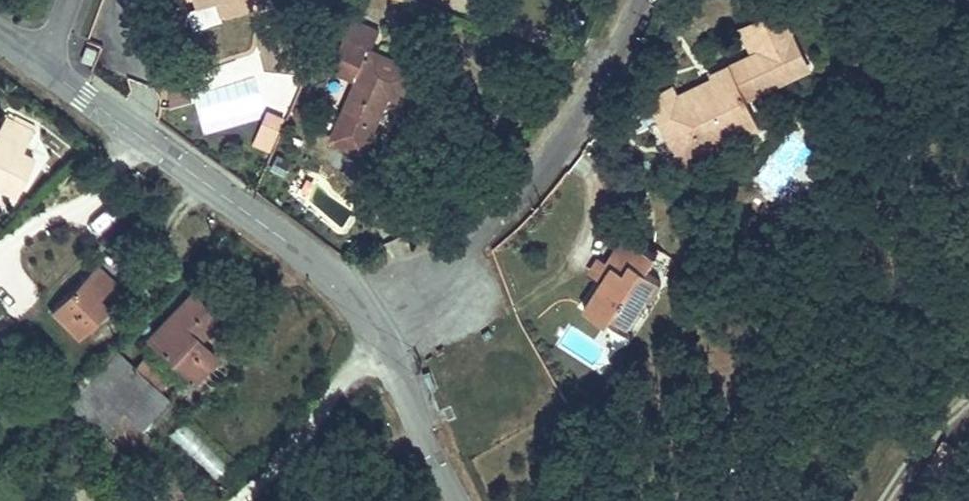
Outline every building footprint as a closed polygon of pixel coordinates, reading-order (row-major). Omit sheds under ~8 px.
[(204,12),(218,8),(224,24),(256,13),(253,0),(200,0),(204,12)] [(675,122),(653,130),(669,168),(747,134),(738,111),(795,87),(771,33),(732,49),(742,73),(701,91),(705,99),(670,113),(675,122)] [(86,47),(81,59),(92,63),(96,50),(86,47)] [(343,51),(331,80),(358,90),(334,150),(360,161),(384,102),(400,109),(412,80),(343,51)] [(649,131),(653,130),(675,122),(670,113),(665,98),(639,109),(649,131)] [(13,195),(31,157),(19,151),(30,128),(4,115),(0,122),(0,189),(13,195)] [(277,130),(258,123),(244,158),(263,165),(277,130)] [(610,272),(586,314),(607,328),(613,321),(626,330),(644,302),(648,303),(664,279),(649,269),(654,262),(620,239),(603,267),(610,272)] [(81,264),(37,313),(63,337),(92,306),(84,298),(98,281),(81,264)] [(204,351),(187,335),(180,329),(202,308),(181,288),(136,335),(180,375),(204,351)] [(180,329),(187,335),(208,314),(202,308),(180,329)] [(106,351),(77,381),(107,408),(135,379),(106,351)] [(107,408),(127,425),(154,397),(135,379),(107,408)] [(107,408),(77,381),(55,404),(70,418),(79,411),(92,423),(107,408)]
